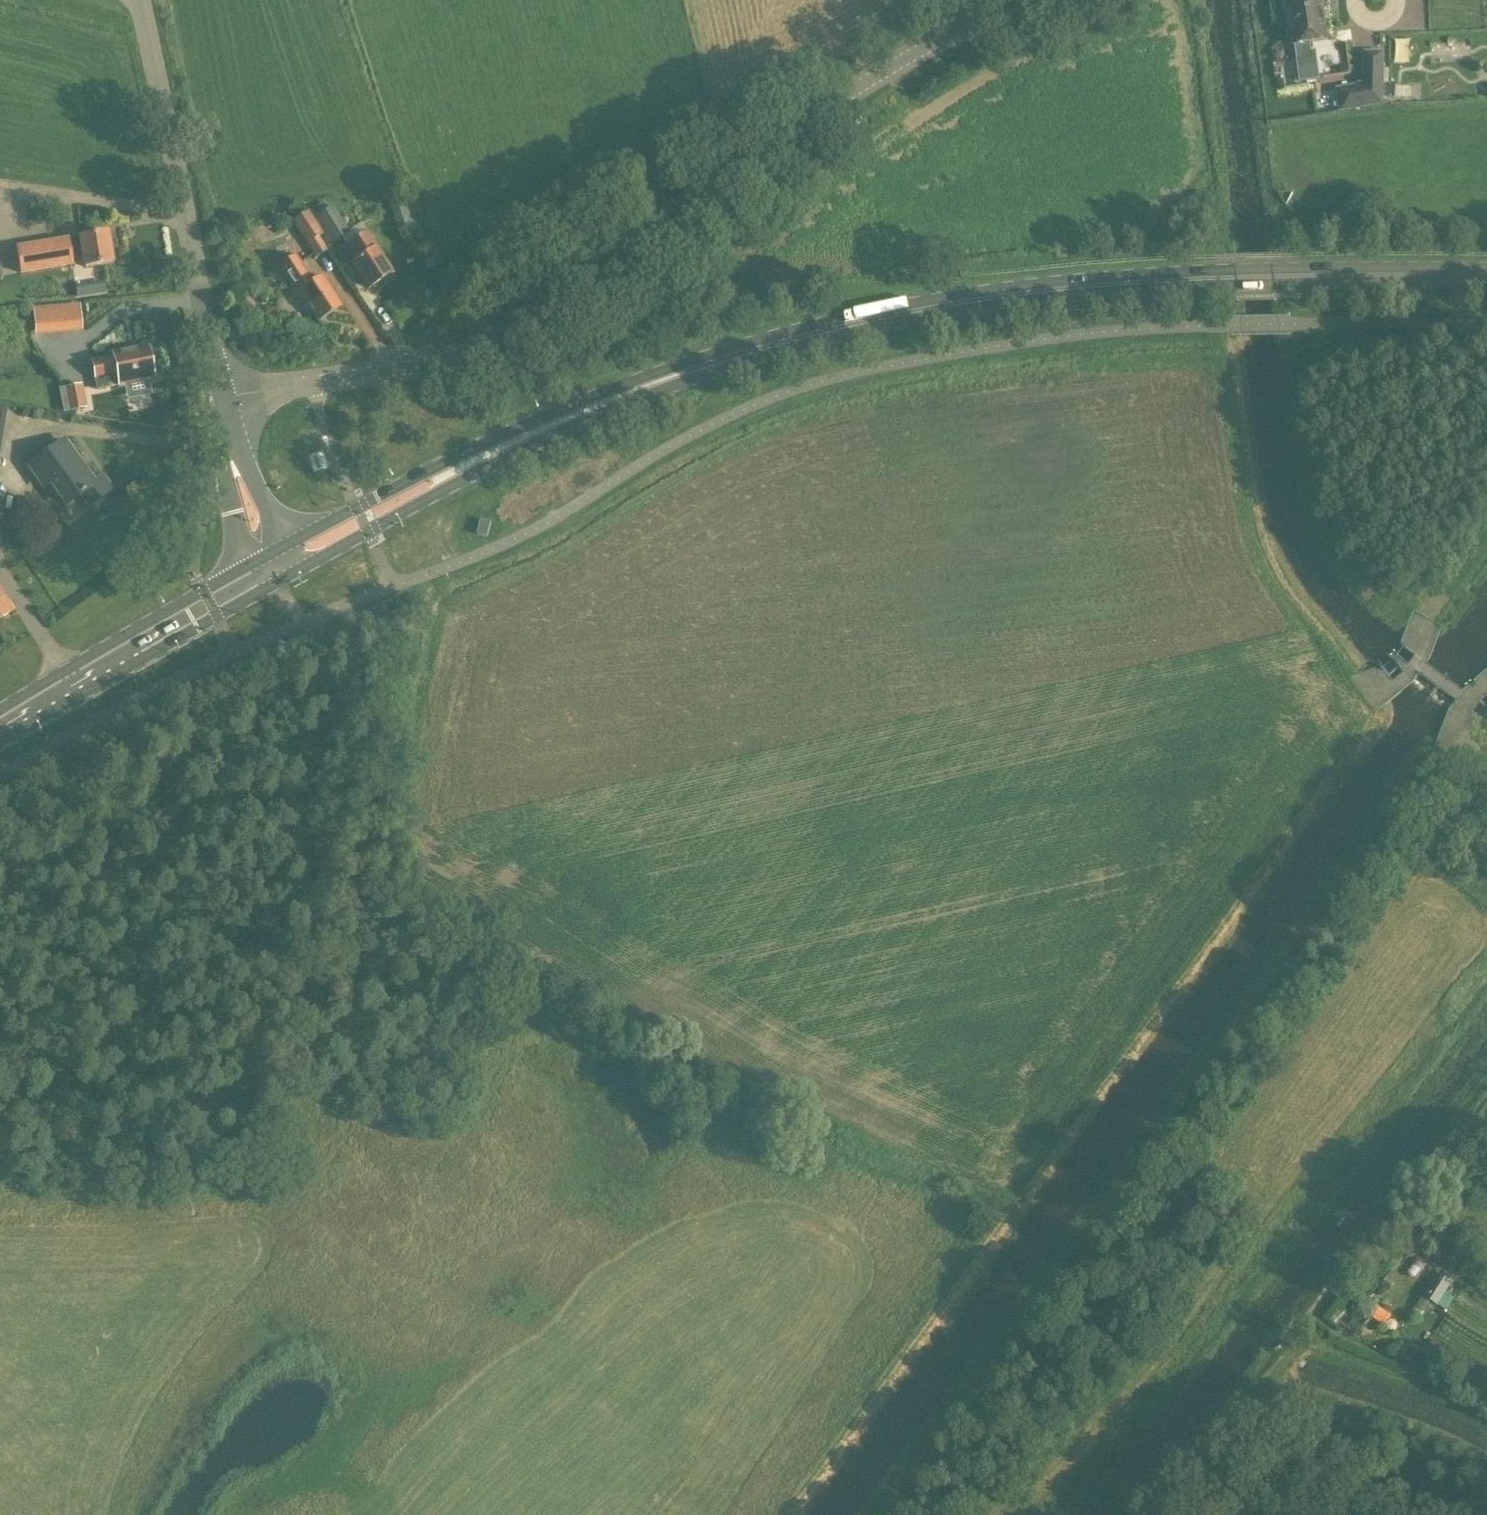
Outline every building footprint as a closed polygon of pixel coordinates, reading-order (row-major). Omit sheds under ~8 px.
[(1311,57),(1309,43),(1326,40),(1324,28),(1320,1),(1288,6),(1293,38),(1294,46),(1295,45),(1297,59),(1311,57)] [(1364,85),(1337,90),(1341,111),(1381,104),(1382,53),(1364,53),(1364,85)] [(394,207),(400,227),(416,222),(409,202),(394,207)] [(331,245),(350,233),(333,206),(313,219),(331,245)] [(292,221),(315,257),(327,250),(319,237),(323,235),(307,211),(292,221)] [(371,289),(394,273),(366,233),(351,244),(361,259),(353,264),(371,289)] [(21,274),(69,266),(75,265),(74,260),(85,259),(86,269),(112,264),(107,234),(17,249),(21,274)] [(279,268),(296,294),(306,310),(309,308),(318,322),(341,307),(322,278),(313,283),(296,256),(279,268)] [(31,332),(80,330),(78,302),(30,305),(31,332)] [(113,354),(114,359),(92,363),(96,380),(94,380),(96,390),(119,386),(120,388),(155,381),(148,347),(113,354)] [(82,385),(65,388),(70,412),(87,408),(82,385)] [(94,484),(82,467),(79,463),(64,442),(30,466),(45,487),(52,482),(67,503),(80,494),(88,505),(104,494),(96,483),(94,484)] [(104,477),(96,483),(104,494),(112,488),(104,477)] [(25,526),(32,503),(18,497),(9,521),(25,526)] [(489,536),(492,522),(483,520),(480,534),(489,536)] [(13,610),(0,590),(0,619),(13,610)] [(1452,1283),(1438,1275),(1437,1274),(1422,1297),(1438,1306),(1452,1283)] [(1355,1311),(1368,1321),(1380,1307),(1367,1297),(1355,1311)]
